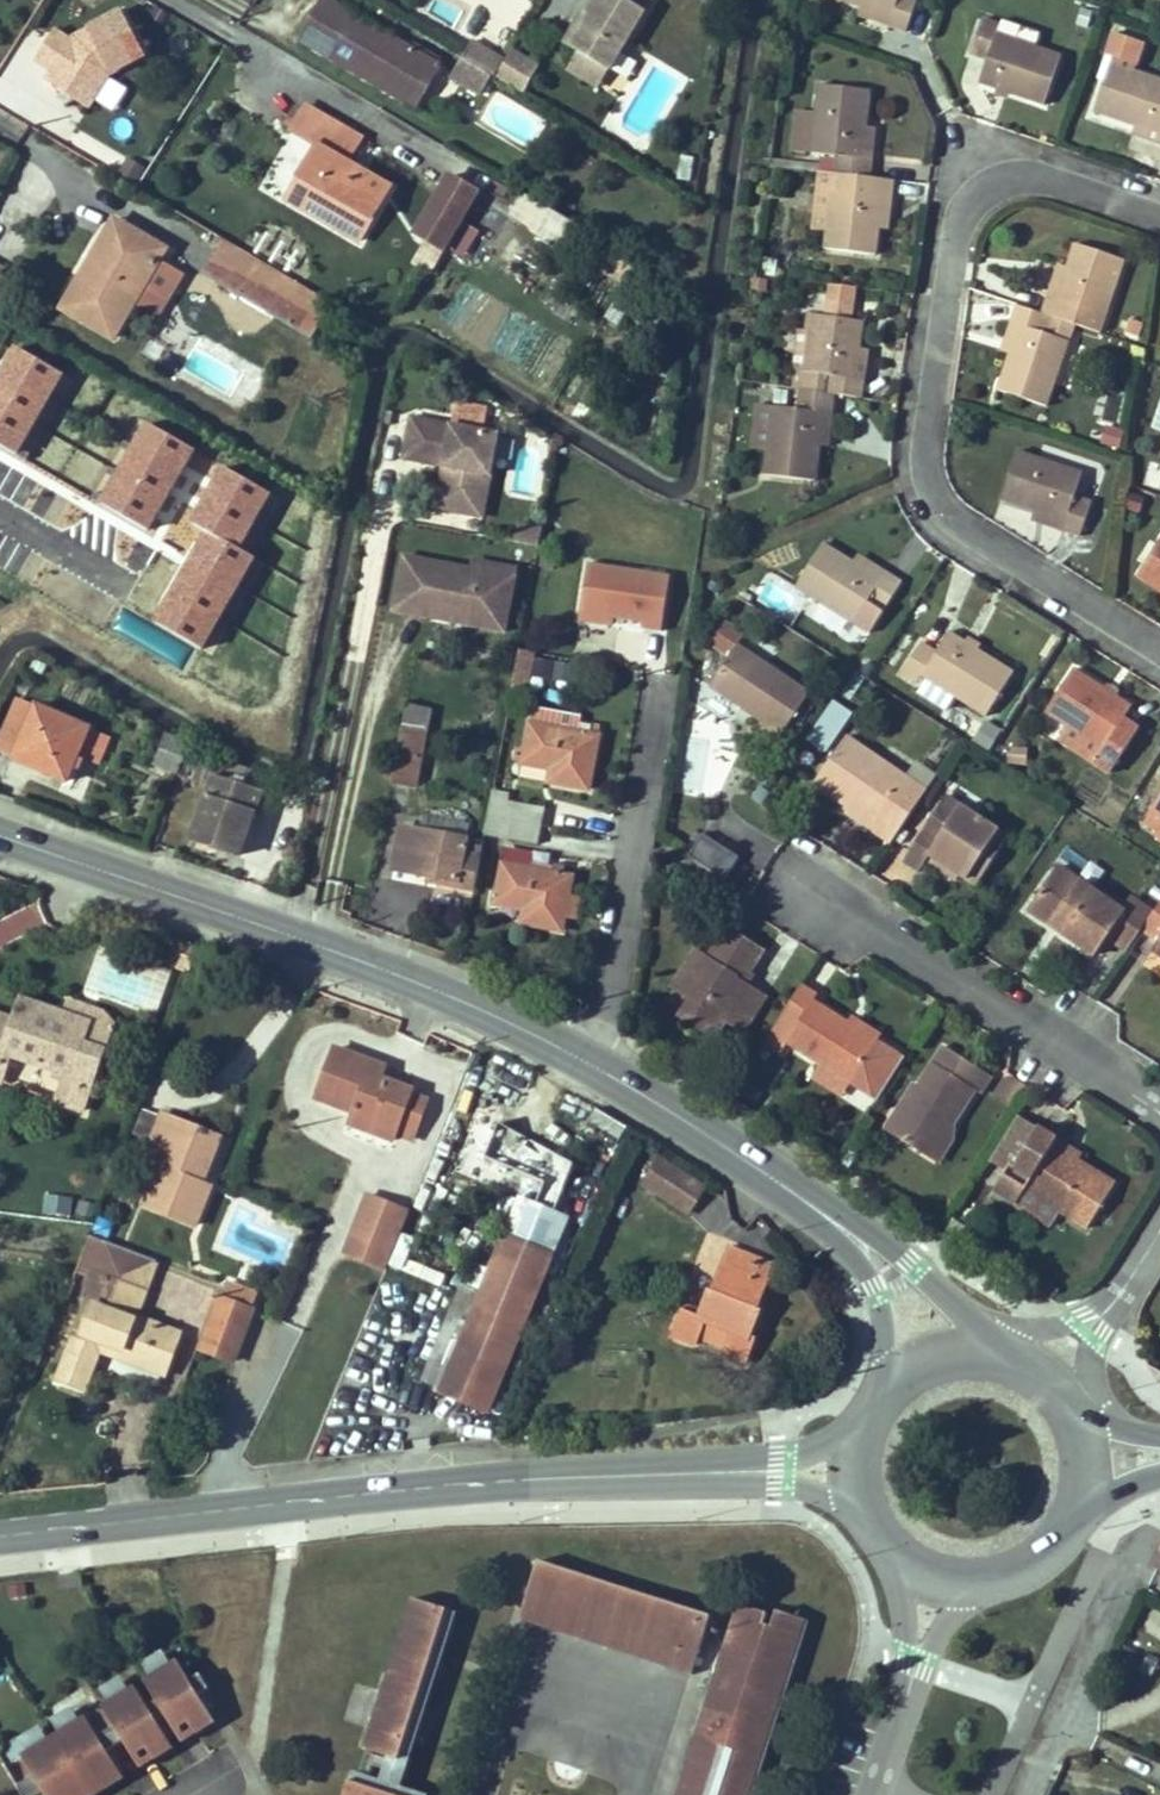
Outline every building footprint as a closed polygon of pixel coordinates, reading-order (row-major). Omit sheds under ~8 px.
[(316,8),(360,34),(367,22),(330,0),(321,0),(316,8)] [(587,14),(589,15),(571,47),(578,51),(609,70),(650,0),(595,0),(587,14)] [(862,8),(892,18),(889,26),(907,32),(917,0),(839,0),(862,8)] [(85,105),(106,71),(146,50),(123,5),(70,33),(68,37),(50,26),(31,56),(48,68),(42,78),(85,105)] [(316,8),(298,39),(417,109),(428,90),(414,82),(429,58),(367,22),(360,34),(316,8)] [(892,18),(862,8),(859,16),(889,26),(892,18)] [(571,47),(589,15),(587,14),(583,12),(565,43),(571,47)] [(724,16),(708,15),(707,24),(723,26),(724,16)] [(1041,33),(1002,19),(999,25),(996,34),(1036,48),(1041,33)] [(999,25),(983,20),(971,53),(988,59),(980,83),(1045,105),(1062,57),(1036,48),(996,34),(999,25)] [(1114,33),(1107,55),(1136,65),(1144,43),(1114,33)] [(504,61),(471,42),(462,57),(493,76),(495,77),(504,61)] [(512,51),(497,77),(524,92),(539,66),(512,51)] [(609,70),(578,51),(569,68),(599,86),(609,70)] [(493,76),(462,57),(451,75),(482,93),(493,76)] [(442,66),(429,58),(414,82),(428,90),(442,66)] [(1094,112),(1135,126),(1159,135),(1159,80),(1110,63),(1094,112)] [(812,154),(821,155),(819,172),(832,174),(870,178),(872,161),(863,159),(867,128),(871,91),(820,85),(817,113),(812,154)] [(362,138),(306,106),(292,131),(318,146),(292,191),(322,209),(318,217),(360,241),(391,187),(348,162),(362,138)] [(794,151),(812,154),(817,113),(798,111),(794,151)] [(1135,126),(1132,135),(1159,144),(1159,135),(1135,126)] [(876,129),(867,128),(863,159),(872,161),(876,129)] [(832,174),(819,172),(812,228),(826,230),(832,174)] [(894,181),(870,178),(832,174),(826,230),(823,249),(876,255),(879,230),(883,198),(892,200),(894,181)] [(416,234),(443,249),(477,192),(450,176),(416,234)] [(322,209),(292,191),(287,199),(318,217),(322,209)] [(577,225),(525,194),(513,214),(536,228),(535,231),(563,248),(577,225)] [(883,198),(879,230),(888,231),(892,200),(883,198)] [(87,277),(119,222),(114,219),(82,274),(87,277)] [(165,249),(119,222),(87,277),(82,274),(62,309),(114,339),(135,302),(158,261),(165,249)] [(467,259),(478,228),(460,222),(449,253),(467,259)] [(311,338),(332,303),(218,235),(212,246),(217,249),(202,273),(239,295),(243,288),(267,303),(274,316),(311,338)] [(1048,296),(1042,314),(1075,325),(1100,333),(1124,261),(1076,244),(1068,269),(1057,299),(1048,296)] [(426,251),(416,266),(426,272),(436,257),(426,251)] [(181,274),(158,261),(135,302),(157,315),(181,274)] [(9,269),(0,264),(0,286),(9,269)] [(1057,299),(1068,269),(1058,266),(1048,296),(1057,299)] [(854,304),(856,287),(829,284),(827,300),(854,304)] [(267,303),(243,288),(239,295),(274,316),(267,303)] [(620,291),(605,317),(618,325),(633,299),(620,291)] [(854,304),(827,300),(824,315),(812,313),(810,333),(801,389),(835,394),(862,398),(865,380),(855,379),(860,348),(864,321),(852,319),(854,304)] [(1042,314),(1017,305),(1011,322),(1020,325),(1010,355),(998,391),(1047,407),(1075,325),(1042,314)] [(1001,352),(1010,355),(1020,325),(1011,322),(1001,352)] [(801,389),(810,333),(799,331),(794,369),(796,370),(794,388),(800,389),(801,389)] [(869,349),(860,348),(855,379),(865,380),(869,349)] [(833,413),(835,394),(801,389),(800,389),(797,408),(773,404),(766,448),(763,473),(813,480),(818,445),(823,412),(833,413)] [(752,446),(766,448),(773,404),(758,402),(752,446)] [(823,412),(818,445),(828,446),(833,413),(823,412)] [(482,518),(498,435),(411,419),(403,459),(437,466),(438,458),(445,459),(444,467),(436,509),(482,518)] [(1119,448),(1123,432),(1107,427),(1102,443),(1119,448)] [(1075,497),(1083,474),(1017,451),(1000,500),(1035,512),(1064,522),(1061,531),(1079,537),(1091,502),(1075,497)] [(438,458),(437,466),(444,467),(445,459),(438,458)] [(1130,494),(1125,509),(1140,514),(1145,499),(1130,494)] [(1064,522),(1035,512),(1031,521),(1061,531),(1064,522)] [(676,535),(689,537),(692,522),(679,520),(676,535)] [(542,529),(518,525),(515,542),(539,546),(542,529)] [(1137,578),(1159,592),(1159,541),(1137,578)] [(887,606),(898,588),(902,582),(887,573),(882,581),(854,563),(823,544),(796,587),(870,634),(887,606)] [(556,557),(544,554),(541,567),(553,570),(556,557)] [(859,555),(854,563),(882,581),(887,573),(859,555)] [(475,570),(405,556),(394,610),(420,615),(421,606),(461,614),(460,623),(505,632),(514,586),(473,578),(475,570)] [(517,570),(476,562),(475,570),(473,578),(514,586),(517,570)] [(670,576),(588,564),(580,613),(613,619),(643,623),(642,629),(661,632),(670,576)] [(899,613),(910,595),(898,588),(887,606),(899,613)] [(461,614),(421,606),(420,615),(460,623),(461,614)] [(613,619),(580,613),(579,619),(612,624),(613,619)] [(730,657),(711,687),(740,707),(765,723),(762,728),(779,739),(809,694),(738,647),(746,635),(726,622),(711,645),(730,657)] [(1013,673),(949,632),(937,652),(922,642),(902,673),(917,682),(922,675),(926,678),(954,696),(986,716),(1013,673)] [(534,658),(532,677),(572,681),(574,663),(534,658)] [(42,675),(47,666),(35,659),(30,668),(42,675)] [(1132,706),(1073,669),(1046,713),(1068,726),(1105,749),(1096,763),(1112,773),(1139,729),(1124,719),(1132,706)] [(954,696),(926,678),(917,692),(945,710),(954,696)] [(706,693),(736,713),(740,707),(711,687),(706,693)] [(18,697),(0,739),(0,753),(13,759),(36,705),(18,697)] [(827,754),(851,710),(830,698),(806,742),(827,754)] [(90,729),(36,705),(13,759),(67,782),(78,757),(90,729)] [(431,711),(407,706),(392,782),(416,787),(431,711)] [(985,722),(973,741),(989,750),(1000,732),(985,722)] [(520,777),(589,790),(601,728),(581,724),(579,734),(530,724),(525,751),(517,749),(515,761),(522,763),(520,777)] [(1105,749),(1068,726),(1059,740),(1096,763),(1105,749)] [(95,764),(107,736),(90,729),(78,757),(95,764)] [(179,775),(191,743),(168,735),(156,767),(179,775)] [(890,845),(926,791),(846,737),(814,784),(846,806),(872,823),(867,829),(890,845)] [(239,769),(191,743),(179,775),(209,786),(213,775),(234,782),(239,769)] [(1027,765),(1028,749),(1008,748),(1008,764),(1027,765)] [(241,856),(263,792),(213,775),(209,786),(191,838),(241,856)] [(488,816),(543,826),(546,808),(505,800),(506,794),(493,791),(488,816)] [(978,885),(1008,836),(945,796),(903,863),(920,873),(927,861),(931,855),(960,874),(978,885)] [(1144,823),(1159,833),(1159,832),(1159,797),(1144,823)] [(867,829),(872,823),(846,806),(842,812),(867,829)] [(543,826),(488,816),(485,835),(539,844),(543,826)] [(475,889),(483,843),(402,828),(394,871),(437,878),(437,882),(475,889)] [(696,833),(684,852),(726,880),(739,861),(696,833)] [(956,879),(960,874),(931,855),(927,861),(956,879)] [(503,864),(497,892),(527,897),(524,909),(522,923),(561,931),(564,917),(576,919),(580,898),(568,896),(571,877),(563,875),(564,866),(554,864),(553,867),(552,873),(530,869),(531,863),(519,861),(518,867),(503,864)] [(530,869),(552,873),(553,867),(531,863),(530,869)] [(1141,930),(1153,912),(1133,898),(1124,911),(1059,866),(1029,909),(1095,955),(1108,936),(1127,950),(1141,930)] [(527,897),(497,892),(495,904),(524,909),(527,897)] [(1153,912),(1141,930),(1158,941),(1152,950),(1159,956),(1159,903),(1153,912)] [(763,950),(728,928),(708,958),(704,955),(678,994),(689,1001),(678,1018),(702,1034),(714,1016),(724,1023),(742,1034),(766,997),(746,984),(737,998),(729,993),(743,971),(748,974),(763,950)] [(96,948),(85,993),(159,1012),(170,968),(96,948)] [(671,989),(678,994),(704,955),(696,950),(671,989)] [(748,974),(743,971),(729,993),(737,998),(746,984),(751,976),(748,974)] [(818,996),(801,986),(765,1043),(781,1054),(788,1043),(821,1064),(851,1083),(872,1096),(898,1055),(877,1042),(848,1024),(814,1002),(818,996)] [(4,1053),(66,1075),(56,1102),(83,1112),(113,1028),(97,1011),(68,1001),(64,1014),(21,999),(14,1020),(0,1015),(0,1064),(4,1053)] [(713,1041),(724,1023),(714,1016),(702,1034),(713,1041)] [(852,1018),(848,1024),(877,1042),(881,1036),(852,1018)] [(371,1074),(375,1063),(335,1048),(317,1098),(355,1112),(350,1124),(395,1140),(397,1132),(414,1139),(428,1100),(412,1094),(413,1090),(382,1078),(371,1074)] [(985,1074),(943,1048),(918,1087),(914,1085),(898,1111),(906,1116),(894,1137),(932,1161),(947,1137),(937,1131),(944,1119),(953,1125),(975,1091),(985,1074)] [(898,1055),(872,1096),(877,1099),(903,1058),(898,1055)] [(371,1074),(382,1078),(386,1067),(375,1063),(371,1074)] [(843,1096),(851,1083),(821,1064),(813,1078),(843,1096)] [(990,1078),(985,1074),(975,1091),(980,1094),(990,1078)] [(852,1085),(844,1097),(864,1111),(873,1098),(852,1085)] [(134,1135),(152,1142),(162,1117),(144,1110),(134,1135)] [(885,1131),(894,1137),(906,1116),(898,1111),(885,1131)] [(149,1148),(166,1155),(146,1207),(194,1227),(210,1188),(201,1184),(195,1182),(199,1172),(205,1174),(219,1138),(162,1115),(162,1117),(152,1142),(149,1148)] [(1038,1128),(1018,1116),(989,1161),(1005,1171),(1010,1164),(1014,1166),(1038,1128)] [(947,1137),(932,1161),(939,1165),(955,1140),(953,1125),(944,1119),(937,1131),(947,1137)] [(1056,1140),(1038,1128),(1014,1166),(1010,1164),(1005,1171),(993,1190),(1016,1205),(1025,1190),(1060,1212),(1087,1229),(1115,1185),(1077,1161),(1052,1146),(1056,1140)] [(1052,1146),(1077,1161),(1080,1155),(1056,1140),(1052,1146)] [(660,1159),(643,1184),(688,1214),(705,1189),(660,1159)] [(199,1172),(195,1182),(201,1184),(205,1174),(199,1172)] [(1051,1227),(1060,1212),(1025,1190),(1016,1205),(1051,1227)] [(393,1252),(409,1211),(368,1194),(351,1235),(393,1252)] [(50,1199),(51,1214),(93,1214),(93,1198),(50,1199)] [(567,1217),(521,1199),(491,1271),(482,1294),(468,1289),(462,1286),(423,1381),(443,1390),(442,1392),(488,1411),(567,1217)] [(386,1269),(393,1252),(351,1235),(344,1252),(386,1269)] [(157,1261),(90,1236),(77,1270),(93,1276),(94,1272),(145,1292),(157,1261)] [(745,1336),(773,1265),(730,1249),(705,1314),(685,1306),(673,1338),(694,1346),(697,1339),(725,1349),(722,1357),(744,1365),(754,1339),(745,1336)] [(478,1265),(468,1289),(482,1294),(491,1271),(478,1265)] [(145,1292),(94,1272),(93,1276),(83,1302),(87,1304),(58,1380),(83,1389),(99,1350),(102,1342),(121,1350),(118,1357),(164,1375),(180,1335),(135,1318),(145,1292)] [(258,1294),(228,1282),(221,1299),(251,1311),(258,1294)] [(221,1299),(219,1298),(200,1349),(233,1362),(253,1311),(251,1311),(221,1299)] [(121,1350),(102,1342),(99,1350),(118,1357),(121,1350)] [(1151,1567),(1159,1572),(1159,1549),(1151,1567)] [(540,1561),(521,1620),(691,1676),(710,1616),(540,1561)] [(804,1620),(739,1599),(714,1677),(709,1675),(672,1794),(750,1794),(804,1620)] [(367,1749),(401,1760),(448,1611),(414,1601),(367,1749)] [(141,1665),(149,1678),(170,1665),(162,1652),(141,1665)] [(7,1770),(23,1794),(36,1794),(44,1790),(47,1794),(97,1794),(124,1778),(107,1751),(124,1740),(140,1768),(173,1748),(156,1721),(165,1715),(182,1742),(214,1722),(197,1695),(208,1689),(199,1674),(189,1681),(176,1661),(170,1665),(149,1678),(144,1681),(153,1696),(144,1702),(135,1686),(129,1690),(108,1703),(103,1706),(106,1712),(89,1722),(86,1716),(81,1720),(60,1733),(49,1739),(28,1753),(23,1756),(24,1759),(7,1770)] [(100,1690),(108,1703),(129,1690),(121,1677),(100,1690)] [(51,1720),(60,1733),(81,1720),(73,1707),(51,1720)] [(19,1740),(28,1753),(49,1739),(41,1727),(19,1740)] [(401,1760),(367,1749),(356,1783),(390,1794),(401,1760)] [(351,1782),(347,1794),(392,1794),(390,1794),(356,1783),(351,1782)]
